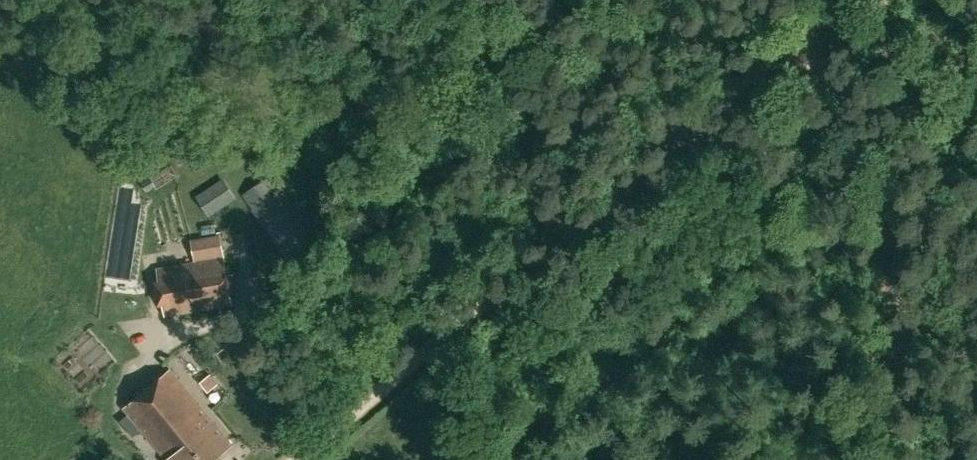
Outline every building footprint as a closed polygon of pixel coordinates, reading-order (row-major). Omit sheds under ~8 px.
[(285,258),(312,240),(269,175),(240,195),(271,237),(285,258)] [(221,234),(191,240),(194,263),(225,258),(221,234)] [(194,263),(158,269),(165,315),(233,304),(225,258),(194,263)] [(303,283),(299,287),(304,292),(308,289),(303,283)] [(145,389),(124,406),(167,458),(165,459),(215,459),(232,445),(169,369),(145,389)] [(220,383),(213,375),(211,373),(200,382),(208,392),(220,383)]
